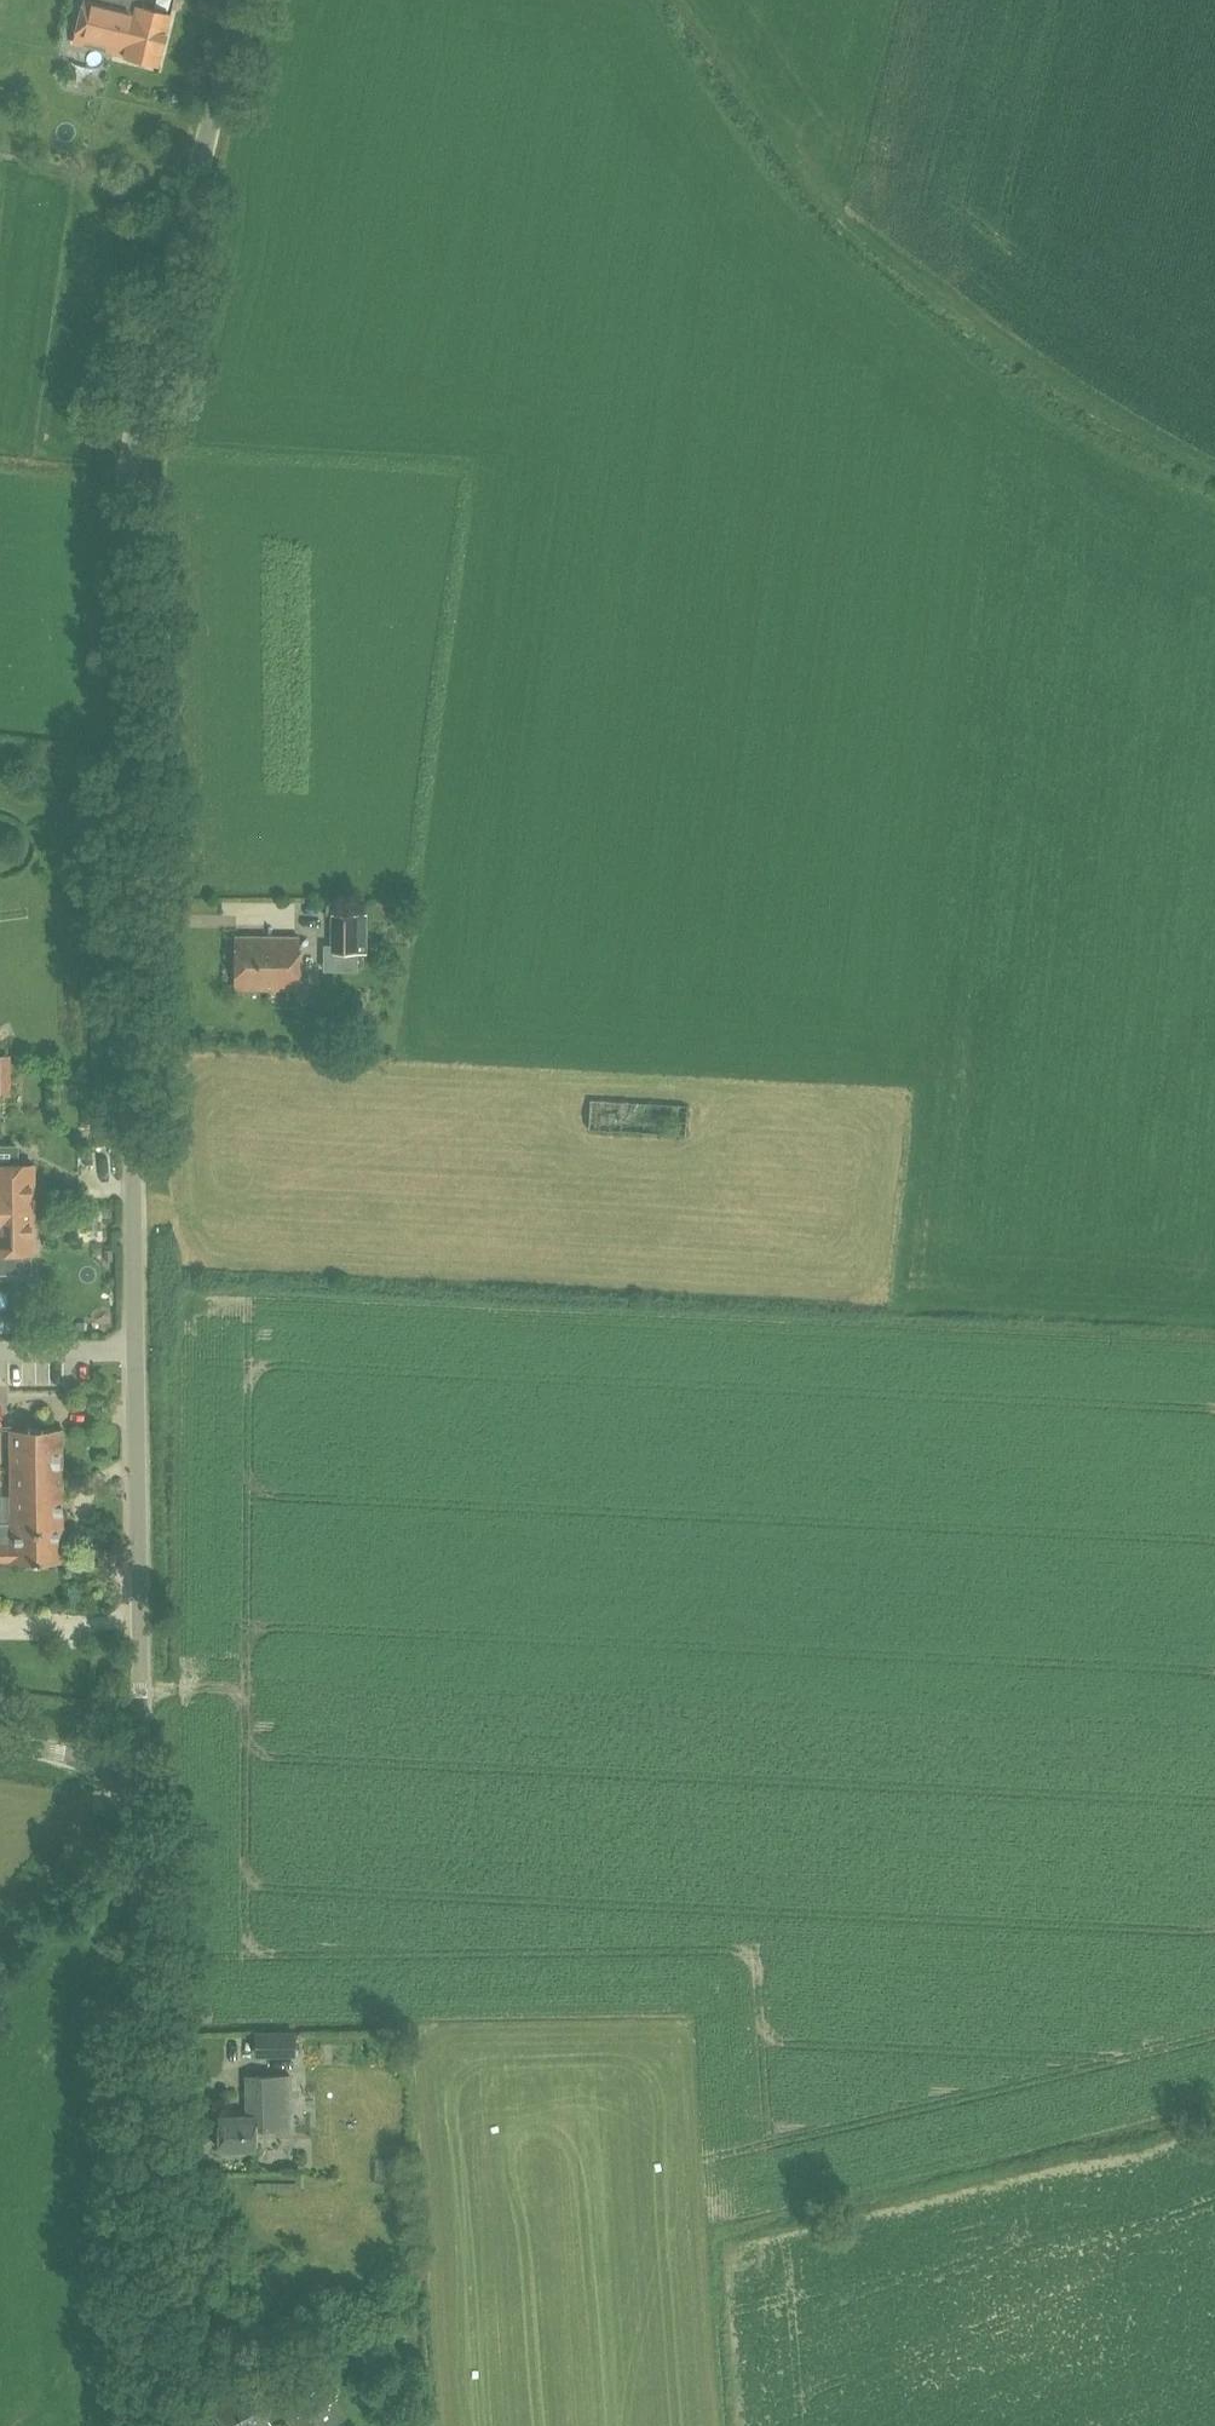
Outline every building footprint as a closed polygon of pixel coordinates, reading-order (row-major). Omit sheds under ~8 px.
[(171,14),(142,7),(144,0),(86,0),(76,43),(126,55),(126,57),(159,65),(171,14)] [(357,953),(366,953),(367,914),(358,914),(332,914),(332,953),(357,953)] [(236,988),(299,988),(300,936),(236,936),(236,988)] [(0,1056),(0,1074),(12,1074),(12,1056),(0,1056)] [(597,1126),(691,1127),(691,1098),(598,1097),(597,1126)] [(33,1209),(32,1165),(0,1166),(0,1210),(33,1209)] [(0,1210),(0,1254),(34,1253),(33,1209),(0,1210)] [(11,1497),(63,1496),(62,1429),(9,1430),(11,1497)] [(11,1563),(64,1562),(63,1496),(11,1497),(11,1522),(0,1522),(0,1560),(11,1560),(11,1563)] [(256,2032),(257,2056),(297,2055),(297,2030),(256,2032)] [(220,2115),(220,2149),(257,2149),(257,2128),(280,2128),(279,2075),(247,2075),(247,2115),(220,2115)] [(271,2290),(263,2271),(249,2277),(257,2296),(271,2290)] [(303,2425),(323,2425),(334,2420),(311,2379),(285,2393),(303,2425)] [(249,2381),(211,2402),(224,2425),(274,2425),(249,2381)]
